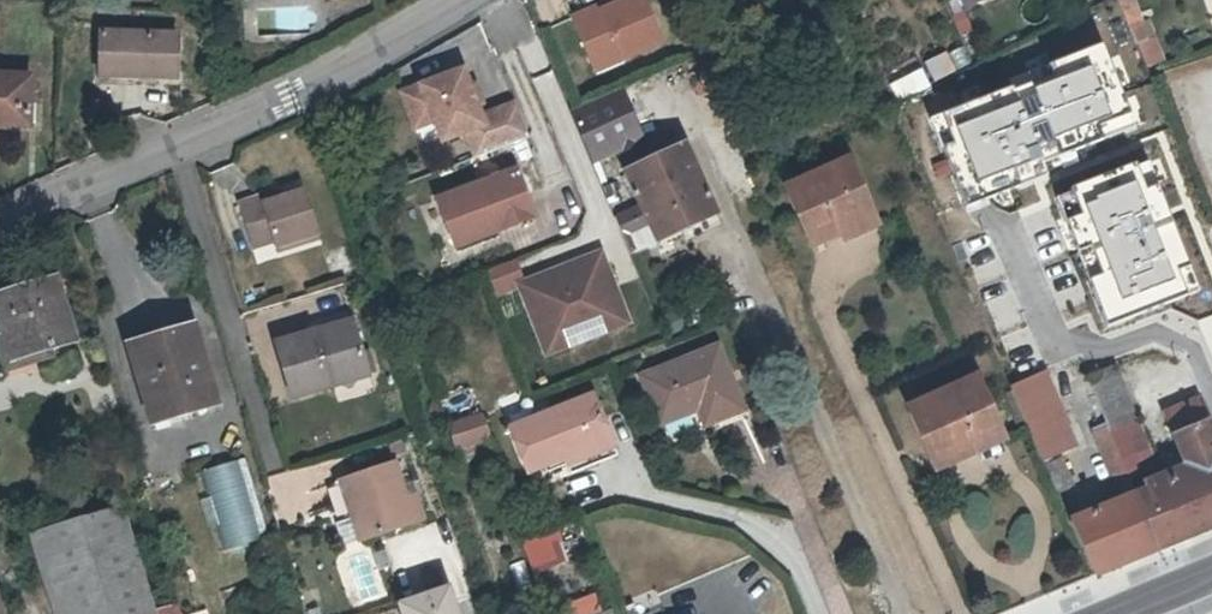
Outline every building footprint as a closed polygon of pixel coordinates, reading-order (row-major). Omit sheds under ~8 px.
[(601,3),(573,15),(590,55),(617,43),(623,58),(624,57),(664,39),(647,0),(622,0),(603,8),(601,3)] [(1132,0),(1116,0),(1133,44),(1153,36),(1147,19),(1140,22),(1132,0)] [(176,38),(100,35),(98,78),(174,81),(176,38)] [(1163,61),(1153,36),(1133,44),(1143,68),(1163,61)] [(208,43),(183,40),(179,80),(203,82),(208,43)] [(617,43),(590,55),(598,73),(626,61),(624,57),(623,58),(617,43)] [(1109,62),(949,116),(972,183),(1132,129),(1109,62)] [(530,136),(516,102),(482,116),(462,69),(402,93),(411,118),(423,114),(435,121),(443,142),(466,133),(475,157),(530,136)] [(0,80),(0,126),(34,127),(35,82),(0,80)] [(423,114),(411,118),(416,129),(435,121),(423,114)] [(599,163),(618,155),(606,128),(588,137),(599,163)] [(678,230),(716,212),(684,144),(624,171),(639,204),(647,222),(656,241),(678,230)] [(1144,155),(1069,183),(1119,317),(1193,290),(1144,155)] [(862,221),(837,161),(781,185),(803,237),(836,223),(839,230),(862,221)] [(439,198),(457,246),(536,215),(518,168),(439,198)] [(239,204),(248,229),(254,247),(275,239),(277,245),(297,239),(319,232),(305,189),(285,196),(280,198),(263,203),(261,196),(240,204),(239,204)] [(263,203),(280,198),(278,191),(261,196),(263,203)] [(639,204),(615,214),(622,232),(647,222),(639,204)] [(721,225),(716,212),(678,230),(683,242),(721,225)] [(279,250),(299,243),(321,236),(319,232),(297,239),(277,245),(279,250)] [(525,280),(520,283),(548,353),(569,345),(563,331),(565,326),(601,312),(607,314),(612,328),(631,321),(608,262),(592,269),(586,256),(525,280)] [(520,283),(525,280),(516,257),(487,268),(496,292),(520,283)] [(57,278),(0,295),(0,309),(14,357),(75,339),(57,278)] [(563,331),(569,345),(612,328),(607,314),(601,312),(565,326),(563,331)] [(327,336),(357,327),(354,317),(324,326),(315,329),(318,339),(327,336)] [(357,327),(327,336),(318,339),(315,329),(282,339),(277,340),(292,393),(299,391),(340,379),(370,370),(357,327)] [(219,406),(197,328),(133,346),(154,423),(219,406)] [(718,346),(658,371),(677,420),(702,410),(712,432),(748,416),(718,346)] [(1114,363),(1083,376),(1126,480),(1157,467),(1114,363)] [(1077,445),(1046,370),(1011,384),(1042,459),(1077,445)] [(663,425),(677,420),(658,371),(643,378),(663,425)] [(999,439),(974,384),(915,411),(940,466),(999,439)] [(564,462),(610,445),(593,398),(510,430),(526,474),(560,461),(564,462)] [(1111,506),(1134,559),(1163,546),(1198,532),(1211,527),(1211,437),(1197,401),(1163,415),(1176,477),(1155,488),(1152,480),(1144,485),(1147,492),(1111,506)] [(489,440),(480,413),(449,424),(458,450),(488,440),(489,440)] [(488,440),(458,450),(464,465),(493,455),(488,440)] [(615,458),(610,445),(564,462),(569,476),(615,458)] [(1080,484),(1067,454),(1045,464),(1058,493),(1080,484)] [(198,468),(222,551),(264,539),(240,457),(198,468)] [(353,516),(339,520),(337,521),(344,543),(346,543),(387,530),(423,519),(415,492),(406,494),(404,486),(396,461),(368,469),(350,475),(361,510),(352,512),(353,516)] [(348,498),(352,512),(361,510),(350,475),(330,481),(337,501),(348,498)] [(413,484),(404,486),(406,494),(415,492),(413,484)] [(1134,559),(1111,506),(1061,527),(1084,580),(1089,578),(1134,559)] [(110,556),(52,574),(64,613),(149,613),(155,612),(125,510),(40,536),(52,573),(110,556)] [(556,527),(522,534),(528,566),(562,560),(556,527)] [(558,602),(562,613),(586,613),(600,609),(594,590),(558,602)] [(448,591),(410,604),(404,607),(406,613),(455,613),(448,591)] [(181,603),(155,612),(149,613),(184,613),(181,603)]
